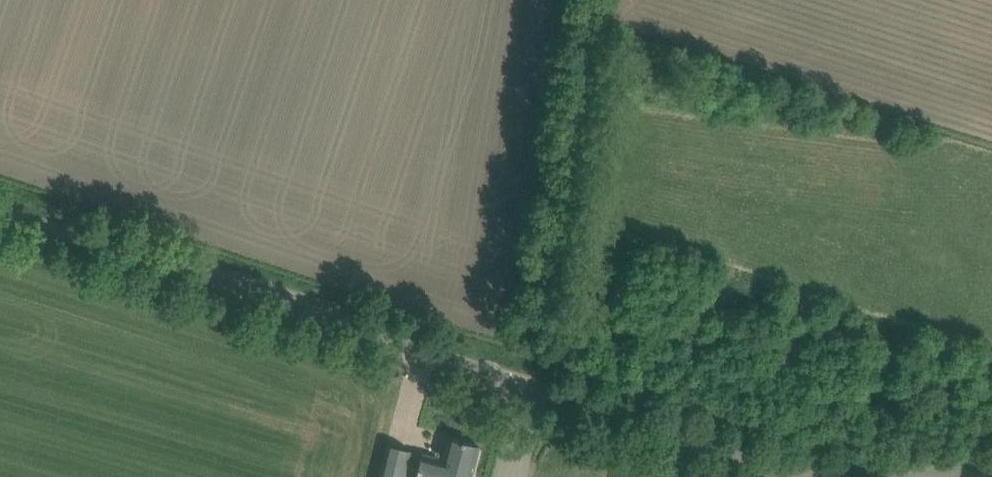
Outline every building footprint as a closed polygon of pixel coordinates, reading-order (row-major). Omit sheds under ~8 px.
[(479,446),(446,438),(441,459),(421,454),(415,476),(471,476),(479,446)] [(410,451),(386,445),(378,476),(403,476),(410,451)]
